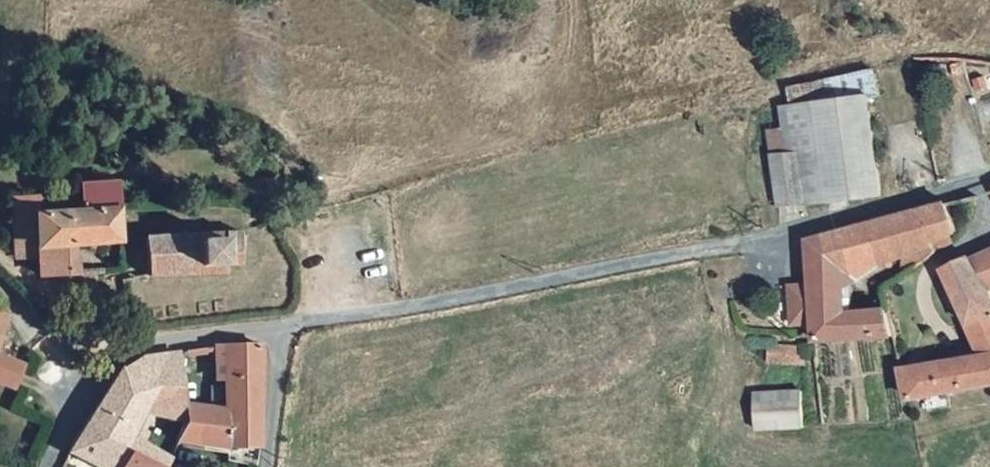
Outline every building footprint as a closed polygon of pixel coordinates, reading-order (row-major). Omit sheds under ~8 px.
[(889,100),(888,81),(801,88),(803,107),(790,107),(791,129),(775,130),(780,204),(880,197),(876,101),(889,100)] [(75,244),(118,241),(115,208),(112,181),(83,183),(85,209),(45,214),(36,215),(37,246),(75,244)] [(37,246),(36,215),(34,200),(11,202),(13,258),(38,256),(37,246)] [(960,232),(950,204),(854,232),(809,243),(810,259),(878,244),(882,264),(934,249),(931,243),(951,234),(960,232)] [(146,237),(148,277),(228,273),(227,266),(243,265),(242,232),(146,237)] [(931,243),(934,249),(937,255),(954,243),(951,234),(931,243)] [(75,244),(37,246),(38,256),(39,274),(63,275),(77,275),(75,244)] [(878,244),(810,259),(812,290),(845,289),(882,264),(878,244)] [(972,261),(988,288),(989,288),(989,254),(972,261)] [(972,261),(970,257),(942,272),(970,327),(989,318),(989,292),(988,288),(972,261)] [(815,326),(816,347),(896,338),(891,315),(880,317),(879,313),(846,314),(845,289),(812,290),(815,326)] [(815,326),(812,290),(799,290),(801,326),(815,326)] [(10,314),(0,310),(0,338),(10,314)] [(978,359),(989,356),(989,318),(970,327),(978,359)] [(244,446),(260,446),(262,436),(264,416),(259,391),(258,345),(228,343),(216,346),(218,376),(225,376),(228,411),(230,445),(211,447),(214,465),(243,463),(244,446)] [(800,344),(770,346),(771,361),(801,359),(800,344)] [(138,418),(189,425),(188,415),(184,372),(168,373),(163,353),(151,355),(154,389),(138,418)] [(0,355),(0,381),(13,387),(23,364),(0,355)] [(121,449),(130,432),(138,418),(154,389),(151,355),(139,357),(123,367),(114,381),(71,452),(70,453),(99,466),(157,466),(121,449)] [(905,372),(910,401),(924,398),(927,415),(950,410),(947,394),(989,384),(989,356),(978,359),(905,372)] [(796,399),(747,400),(748,437),(797,437),(796,399)] [(230,445),(228,411),(188,415),(189,425),(179,443),(211,447),(230,445)] [(157,466),(167,466),(170,460),(156,450),(130,432),(121,449),(157,466)] [(243,463),(252,466),(257,466),(260,446),(244,446),(243,463)]
